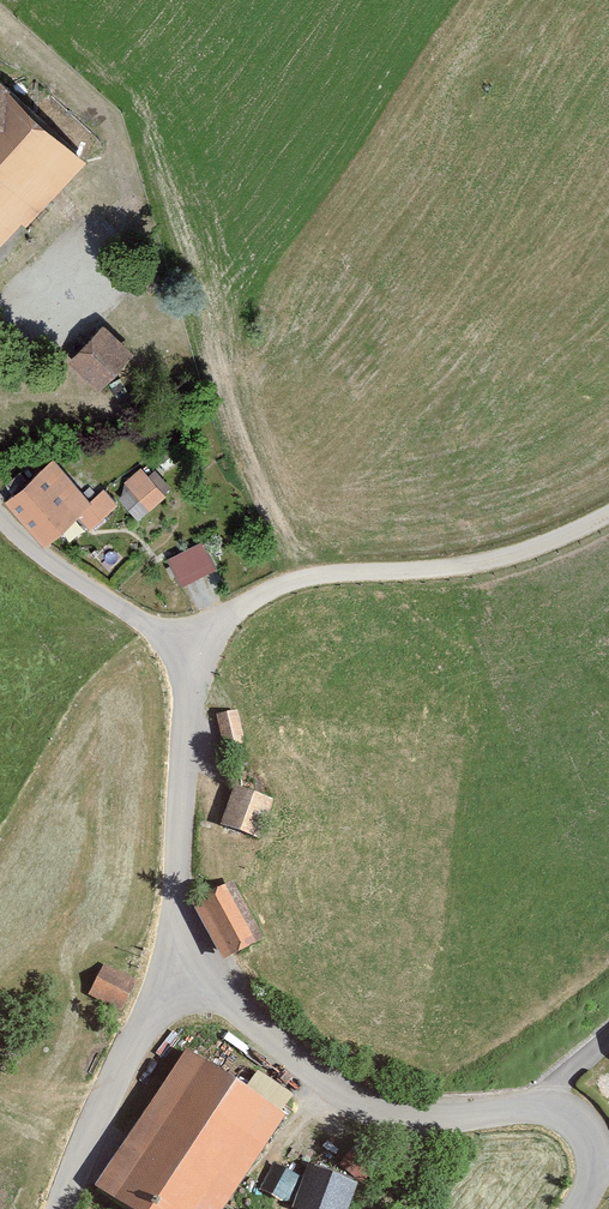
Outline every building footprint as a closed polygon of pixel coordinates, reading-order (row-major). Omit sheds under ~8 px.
[(0,71),(0,251),(90,155),(0,71)] [(102,332),(76,360),(105,387),(131,359),(102,332)] [(52,465),(14,501),(52,541),(80,514),(92,526),(115,505),(104,493),(90,506),(52,465)] [(140,466),(124,482),(153,509),(168,493),(140,466)] [(181,580),(218,562),(205,534),(168,552),(181,580)] [(237,710),(217,714),(223,746),(244,742),(237,710)] [(271,801),(237,791),(227,830),(261,839),(271,801)] [(232,888),(200,904),(228,959),(260,943),(232,888)] [(134,980),(101,964),(87,995),(120,1010),(134,980)] [(189,1058),(102,1190),(131,1208),(220,1208),(280,1119),(189,1058)] [(291,1203),(307,1208),(345,1208),(357,1178),(308,1159),(291,1203)]
